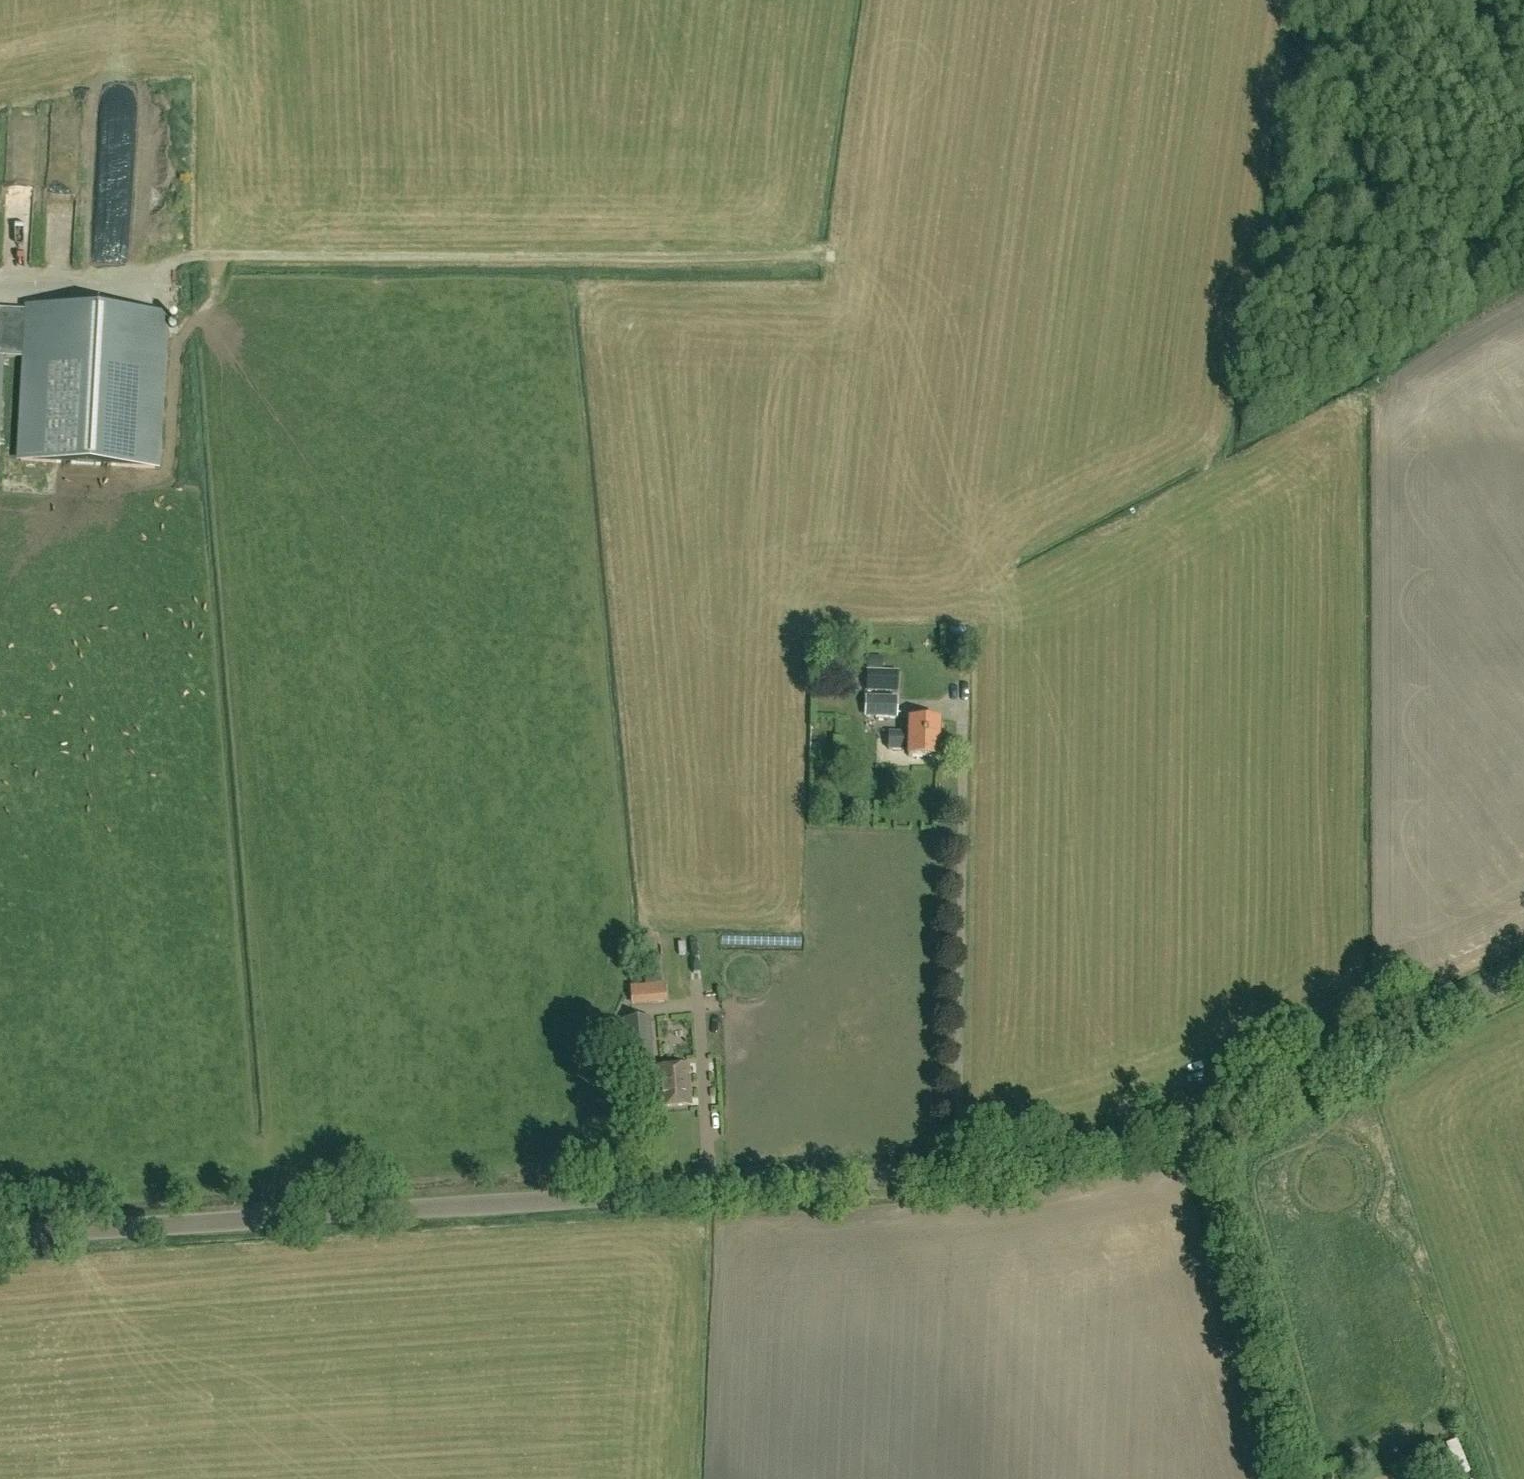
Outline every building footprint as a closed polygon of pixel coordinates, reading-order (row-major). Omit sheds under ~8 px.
[(163,315),(115,312),(110,312),(110,313),(78,311),(73,310),(30,308),(30,313),(5,312),(0,312),(0,398),(2,355),(27,356),(21,460),(154,468),(163,315)] [(866,659),(865,691),(877,692),(896,692),(898,672),(886,670),(885,659),(866,659)] [(864,718),(895,719),(896,699),(865,697),(864,718)] [(937,758),(939,721),(910,720),(909,733),(889,732),(888,749),(908,750),(908,757),(937,758)] [(669,983),(635,985),(636,1003),(670,1001),(669,983)] [(652,1064),(648,1019),(622,1021),(626,1066),(652,1064)] [(688,1066),(655,1068),(658,1108),(691,1106),(688,1066)]
